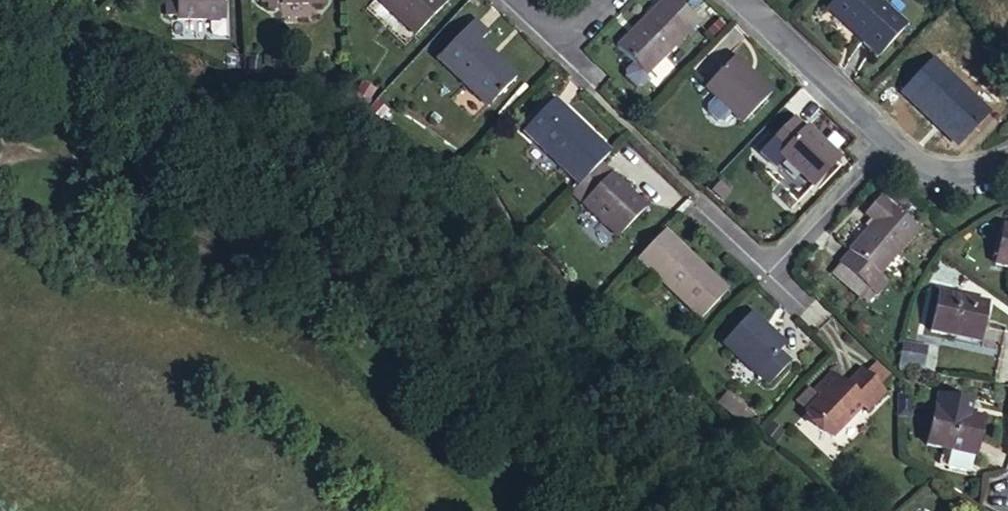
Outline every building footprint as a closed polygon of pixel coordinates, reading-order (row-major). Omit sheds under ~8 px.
[(176,20),(225,19),(225,0),(175,0),(176,20)] [(415,36),(449,0),(377,0),(415,36)] [(616,49),(633,64),(625,72),(625,78),(636,89),(642,89),(650,81),(646,77),(697,22),(674,0),(663,0),(616,49)] [(856,36),(879,58),(908,26),(879,0),(833,0),(830,4),(860,32),(856,36)] [(826,8),(856,36),(860,32),(830,4),(826,8)] [(473,22),(438,61),(490,108),(518,77),(480,41),(487,34),(473,22)] [(734,56),(705,86),(742,123),(771,92),(734,56)] [(903,94),(937,125),(940,120),(964,141),(991,112),(935,60),(903,94)] [(580,185),(612,152),(554,99),(523,133),(580,185)] [(940,120),(937,125),(959,146),(964,141),(940,120)] [(805,127),(779,154),(812,186),(837,159),(805,127)] [(583,204),(612,173),(602,163),(580,185),(572,194),(583,204)] [(612,173),(583,204),(619,237),(647,206),(612,173)] [(880,196),(865,214),(875,222),(849,252),(850,253),(841,264),(842,264),(870,288),(876,293),(877,293),(888,281),(879,274),(918,229),(880,196)] [(1005,228),(997,267),(1007,270),(1007,229),(1005,228)] [(666,229),(639,258),(701,319),(728,290),(666,229)] [(842,264),(835,272),(863,296),(870,288),(842,264)] [(876,293),(870,288),(863,296),(869,302),(876,293)] [(988,306),(939,294),(932,332),(979,343),(988,306)] [(751,312),(723,344),(769,386),(791,363),(780,352),(786,345),(751,312)] [(902,371),(924,372),(925,348),(903,347),(902,371)] [(866,370),(883,386),(891,376),(874,361),(866,370)] [(863,407),(864,408),(874,397),(877,401),(884,393),(860,370),(843,387),(829,374),(814,391),(821,396),(805,413),(832,438),(863,407)] [(937,396),(934,407),(967,416),(970,405),(937,396)] [(874,397),(864,408),(868,411),(877,401),(874,397)] [(967,416),(934,407),(923,444),(971,457),(982,421),(967,416)]
